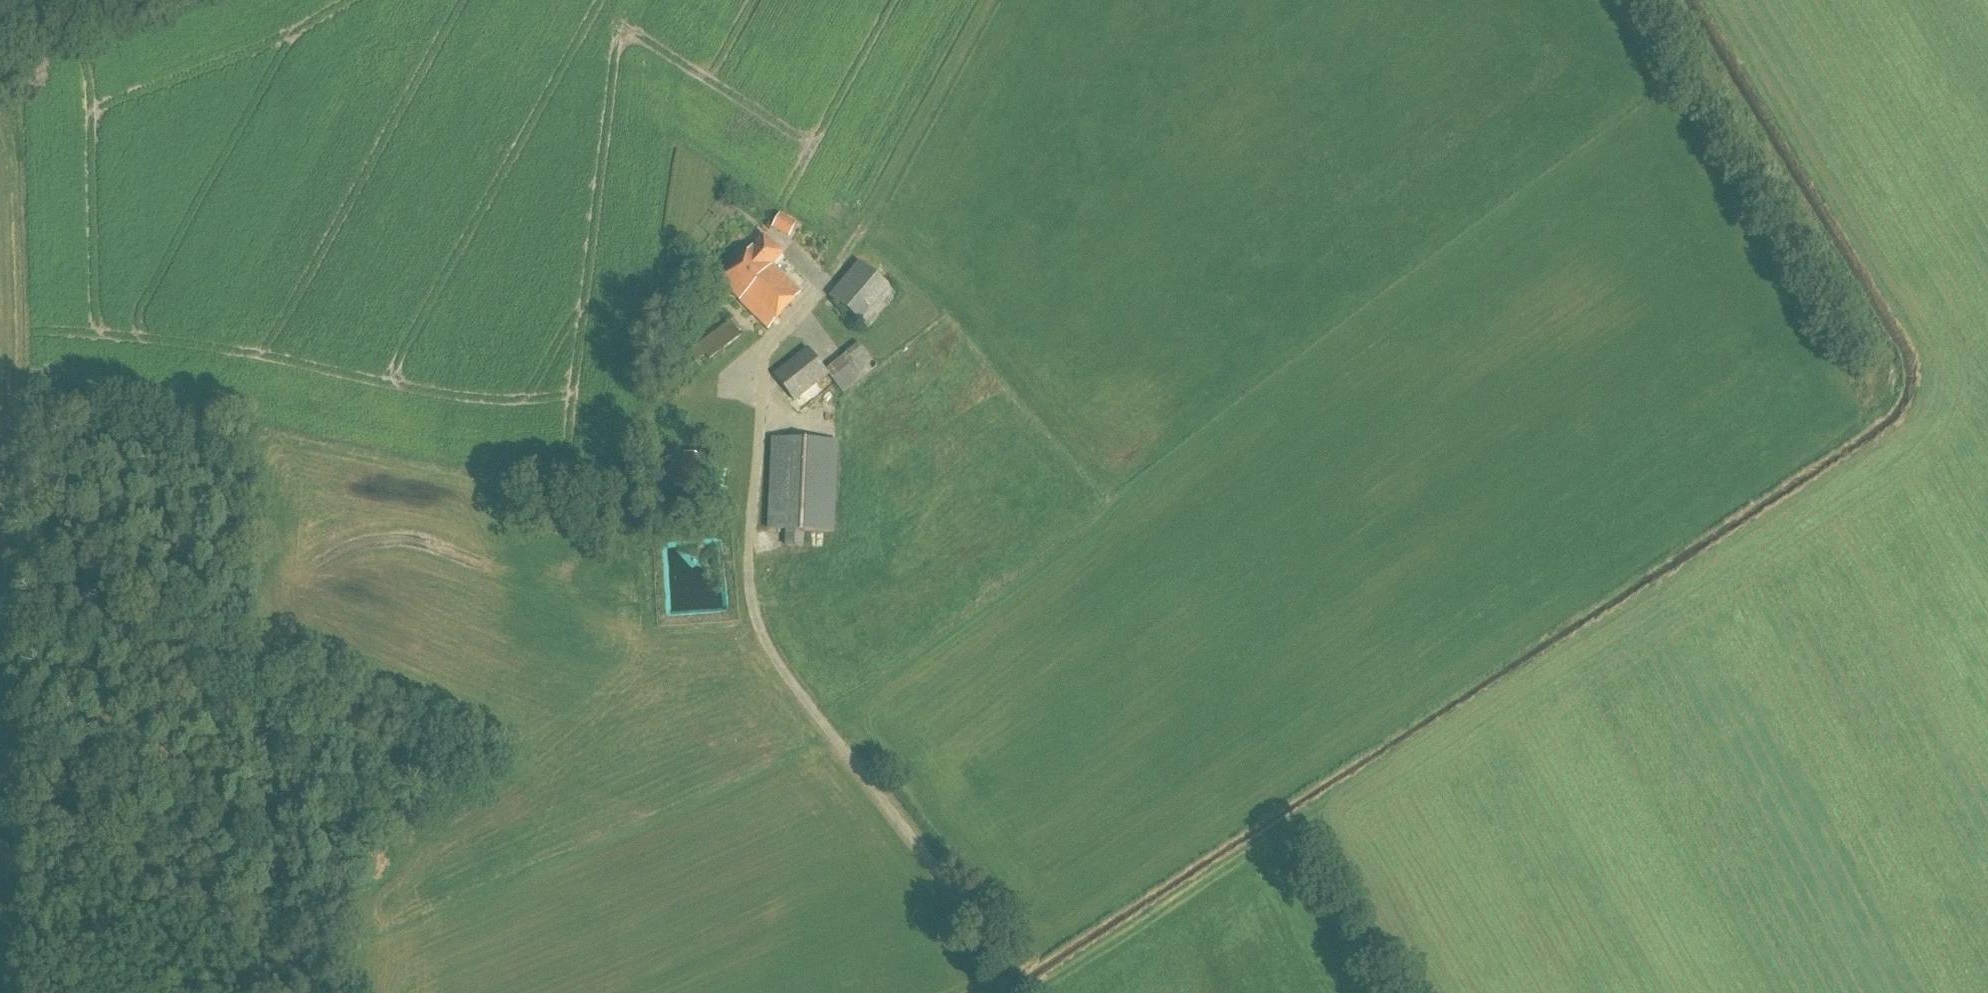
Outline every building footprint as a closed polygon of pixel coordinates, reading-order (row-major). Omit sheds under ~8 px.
[(779,213),(771,227),(788,238),(797,223),(779,213)] [(768,329),(799,293),(770,266),(781,253),(762,236),(721,283),(768,329)] [(907,283),(868,250),(858,261),(857,260),(827,295),(868,331),(899,296),(897,295),(907,283)] [(708,361),(741,337),(729,321),(686,351),(696,362),(704,356),(708,361)] [(863,377),(877,367),(859,343),(845,353),(863,377)] [(794,402),(828,375),(824,369),(807,347),(772,373),(794,402)] [(834,533),(838,441),(770,437),(766,530),(784,531),(784,547),(803,548),(803,532),(834,533)] [(683,454),(675,487),(696,492),(704,459),(683,454)] [(725,566),(724,539),(670,541),(672,569),(725,566)]
